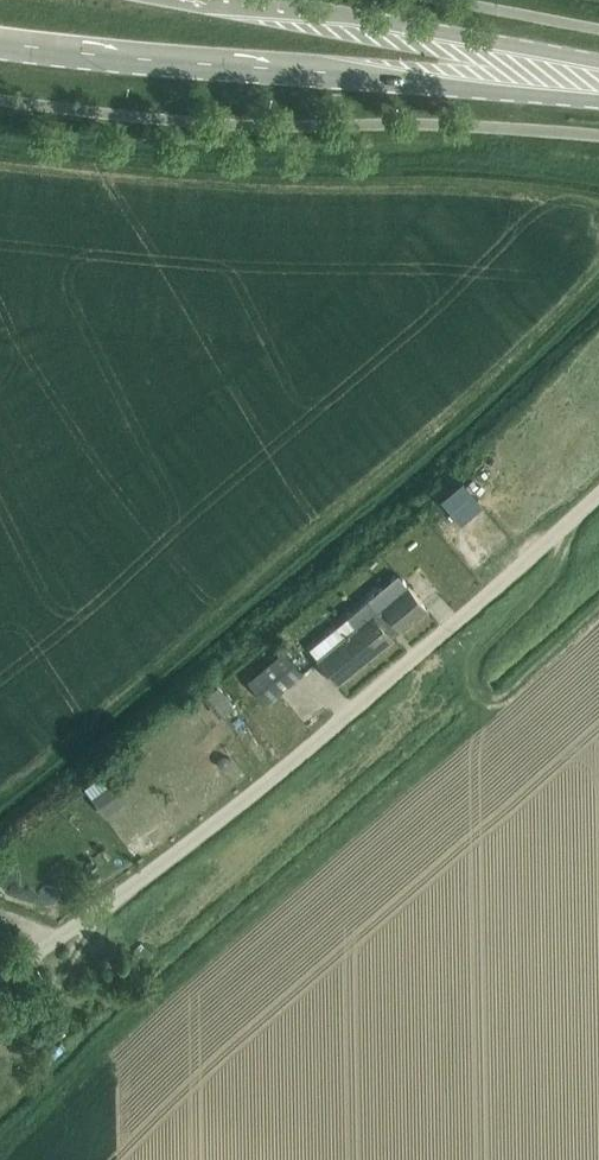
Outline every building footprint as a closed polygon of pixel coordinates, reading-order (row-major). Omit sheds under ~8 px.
[(451,501),(468,486),(463,480),(446,495),(451,501)] [(505,553),(530,531),(489,483),(464,504),(505,553)] [(401,628),(427,606),(408,583),(377,608),(368,597),(347,614),(356,625),(317,657),(337,681),(392,635),(390,632),(399,625),(401,628)] [(266,702),(303,672),(285,649),(248,679),(266,702)] [(221,712),(232,704),(219,685),(207,694),(221,712)] [(115,779),(91,796),(105,814),(128,797),(115,779)]
